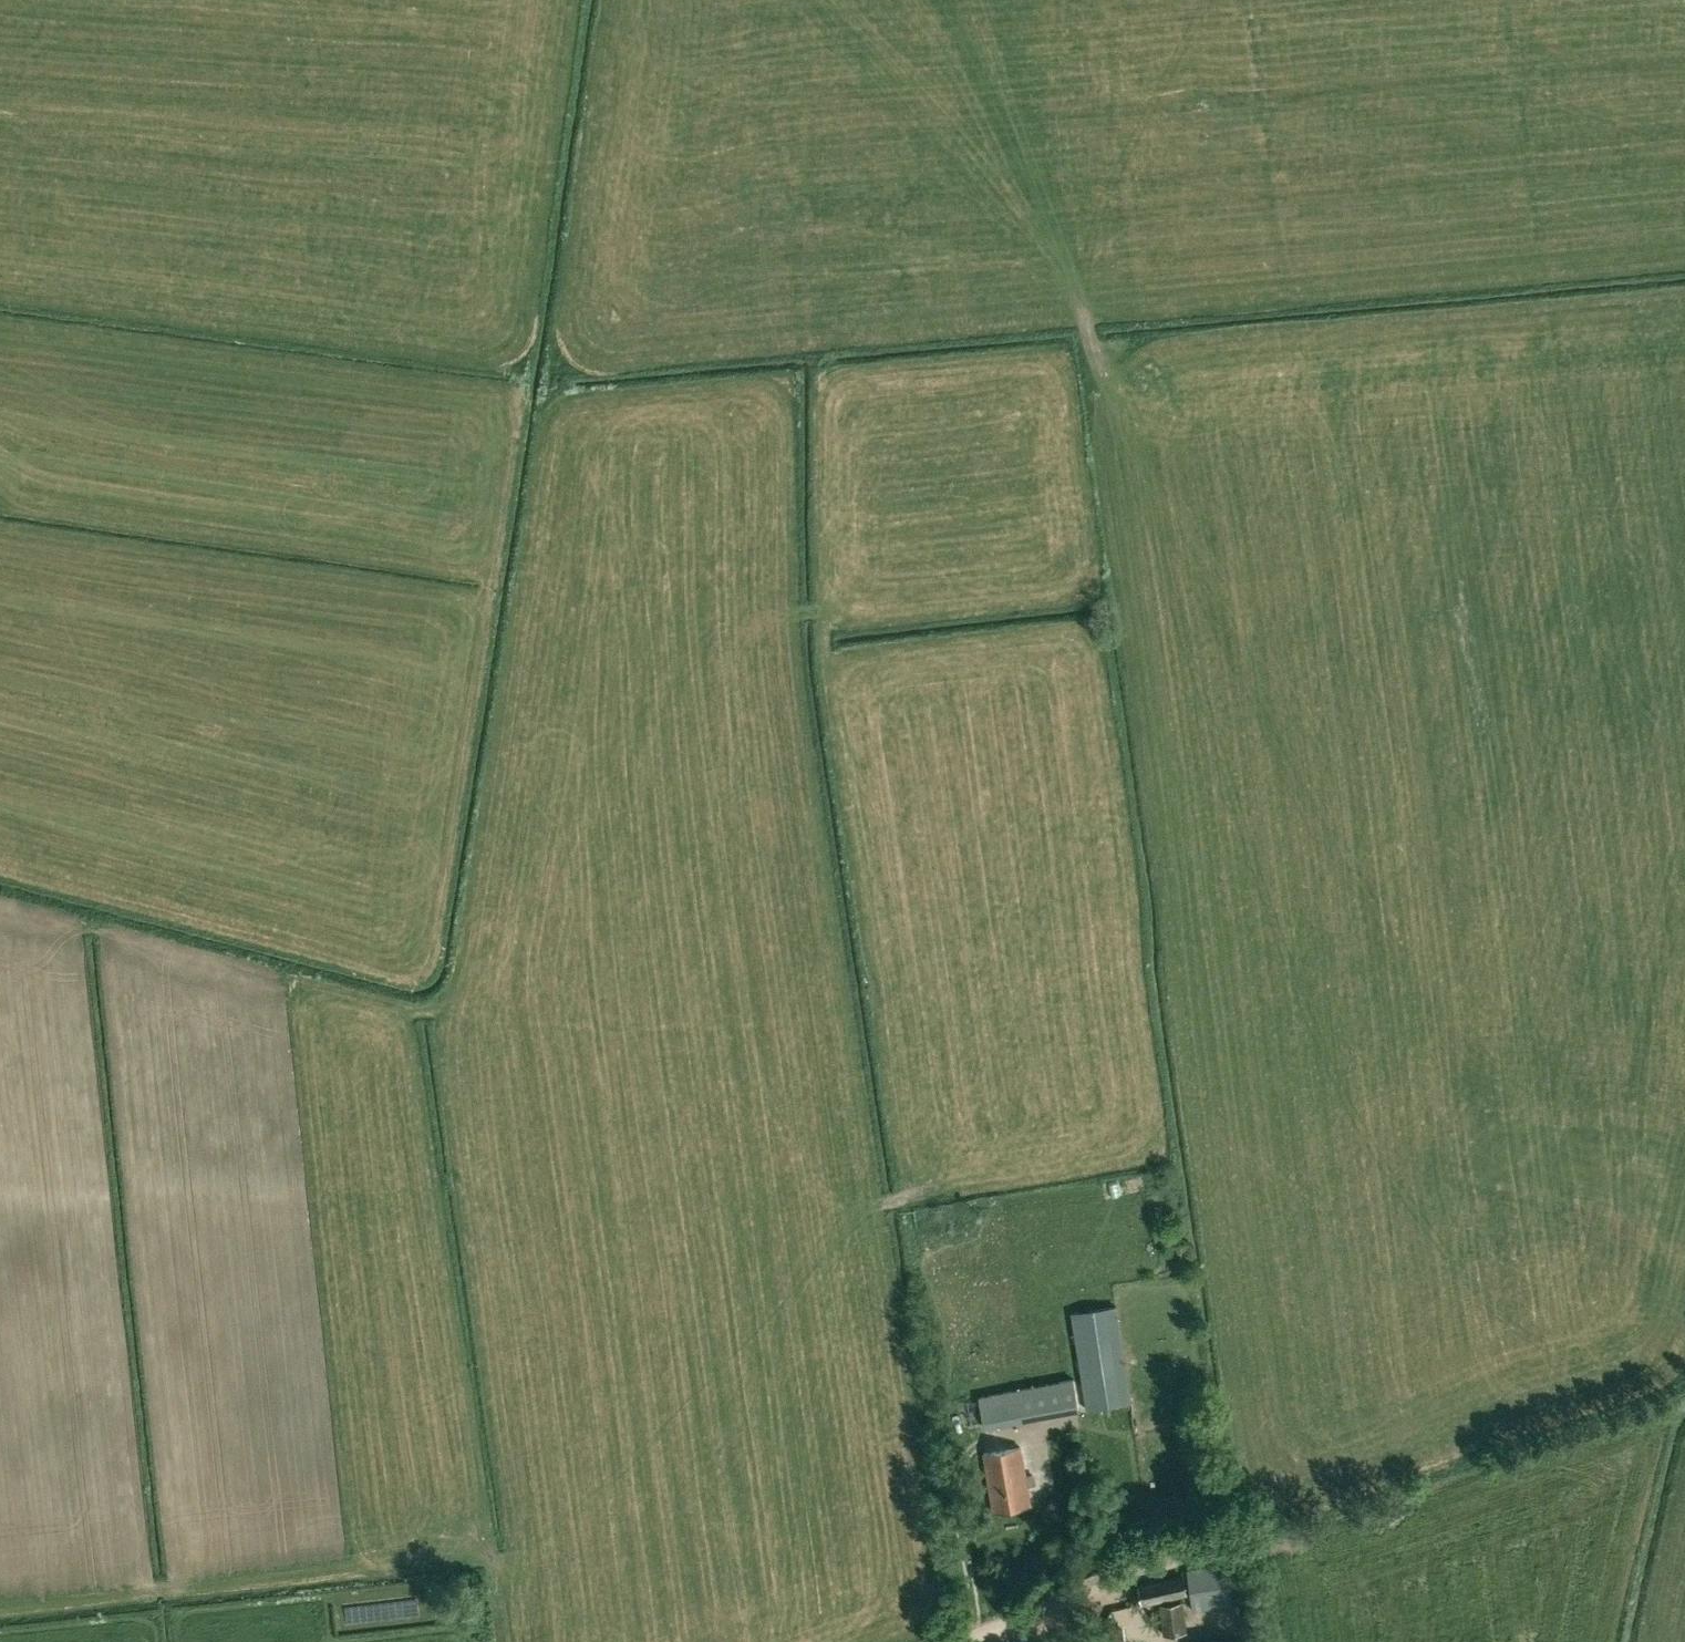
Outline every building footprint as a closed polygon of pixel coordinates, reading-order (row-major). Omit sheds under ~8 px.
[(1132,1403),(1117,1305),(1071,1312),(1086,1410),(1132,1403)] [(1080,1411),(1073,1377),(978,1395),(985,1429),(1080,1411)] [(1034,1476),(1026,1477),(1021,1447),(984,1453),(994,1511),(1031,1505),(1027,1484),(1035,1483),(1034,1476)] [(1235,1604),(1228,1562),(1186,1569),(1192,1610),(1235,1604)] [(1184,1575),(1138,1585),(1142,1604),(1188,1594),(1184,1575)] [(1159,1605),(1163,1635),(1187,1632),(1184,1601),(1159,1605)] [(1069,1635),(1070,1641),(1126,1641),(1124,1627),(1069,1635)]
